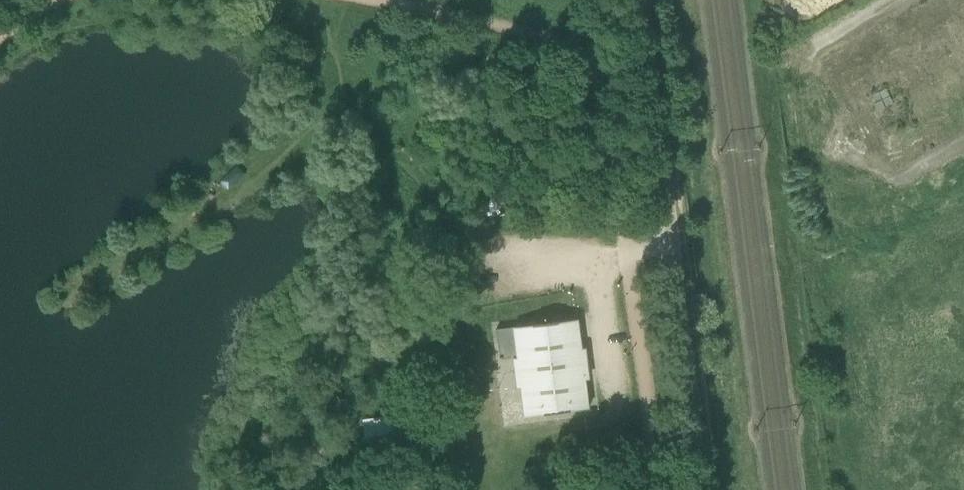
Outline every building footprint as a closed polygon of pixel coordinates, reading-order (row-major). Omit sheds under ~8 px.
[(525,416),(586,409),(583,380),(587,380),(583,348),(579,348),(575,319),(495,329),(499,359),(514,357),(518,388),(522,388),(525,416)]
